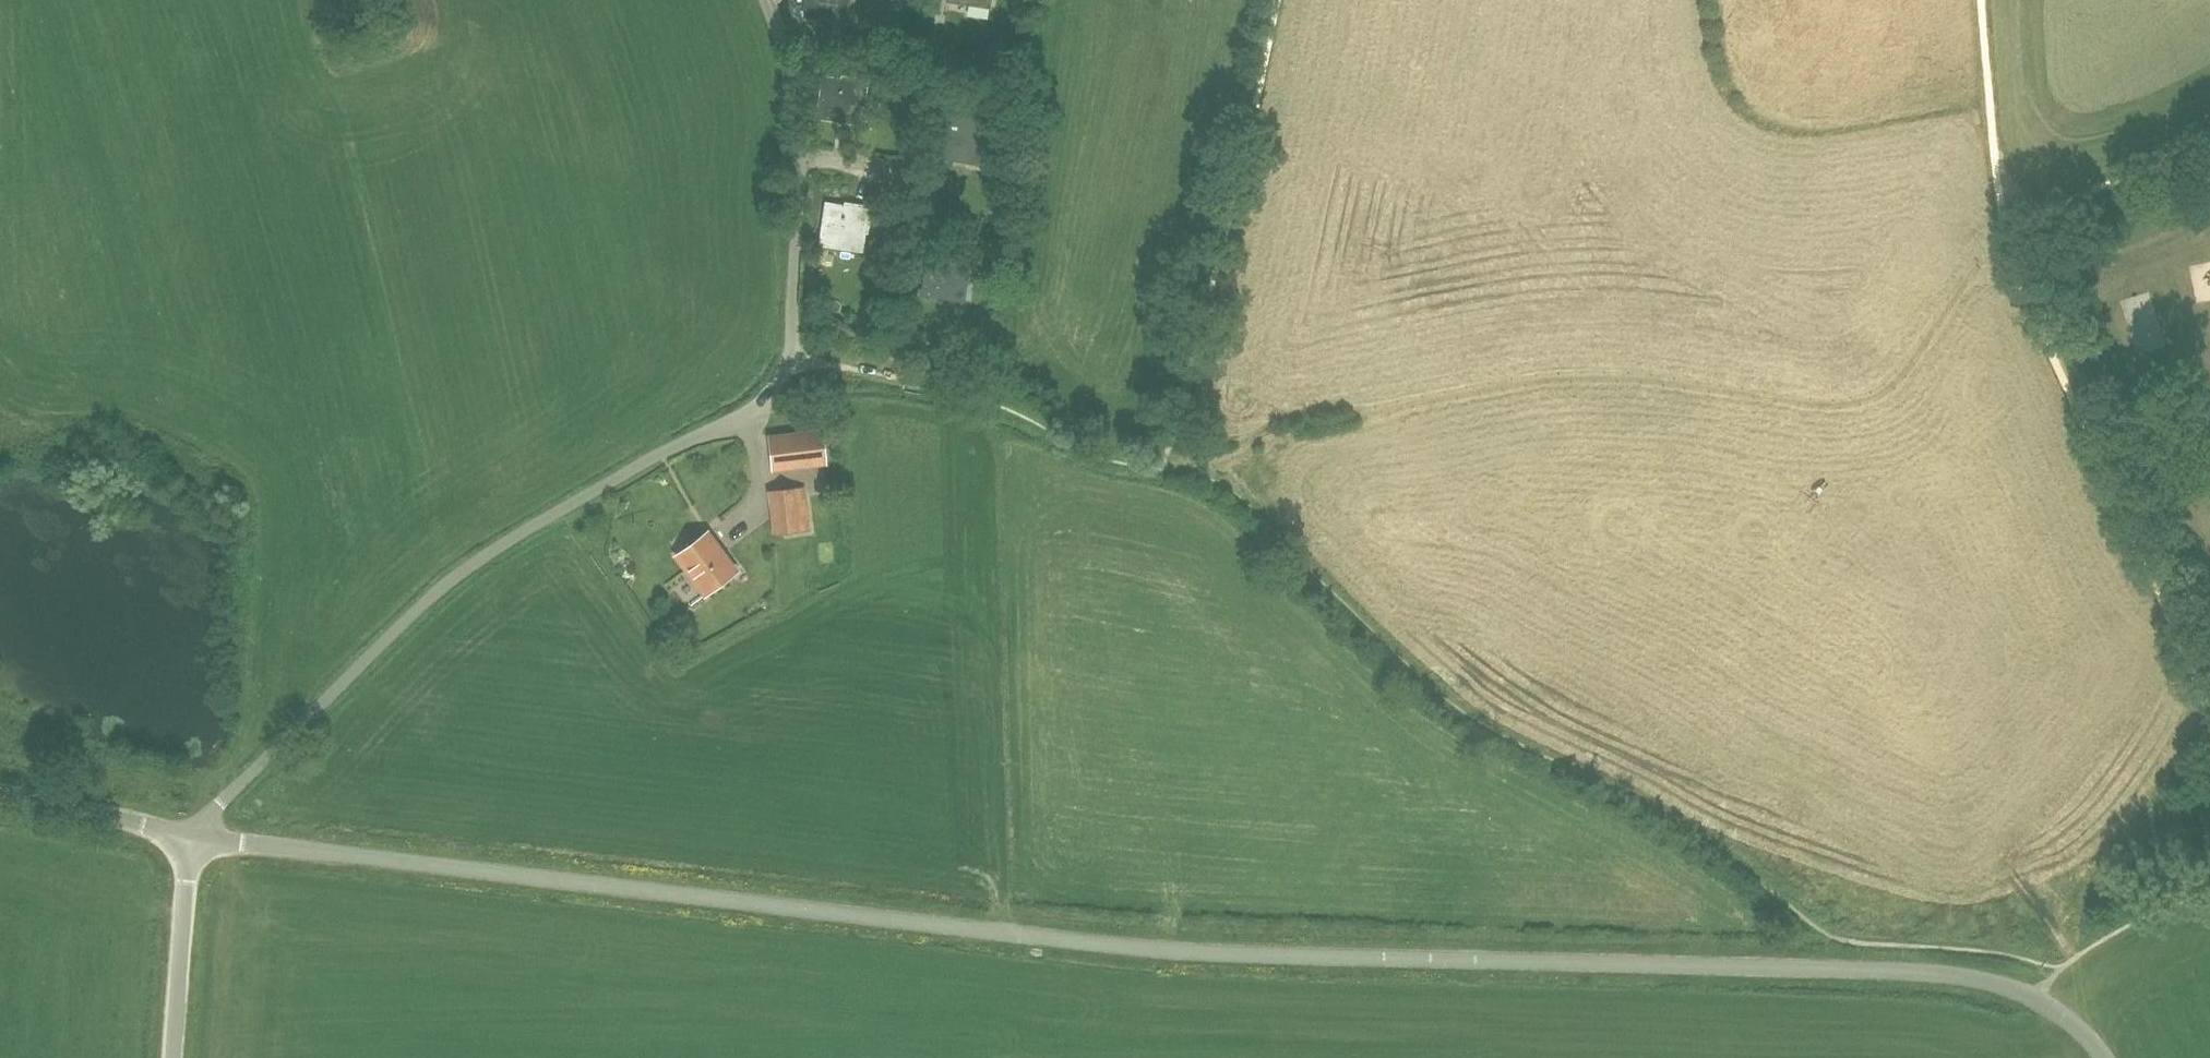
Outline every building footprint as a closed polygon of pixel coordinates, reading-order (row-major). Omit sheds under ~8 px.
[(804,16),(825,18),(827,0),(806,0),(804,16)] [(969,3),(968,6),(990,9),(992,0),(948,0),(948,1),(969,3)] [(840,102),(862,105),(865,82),(841,78),(841,80),(822,78),(817,118),(837,120),(840,102)] [(965,143),(987,146),(990,122),(966,119),(966,121),(948,118),(942,158),(963,161),(965,143)] [(843,228),(865,231),(868,208),(844,205),(844,207),(825,204),(820,244),(840,247),(843,228)] [(967,282),(971,258),(946,255),(946,257),(928,254),(922,294),(943,297),(945,279),(967,282)] [(805,433),(808,465),(825,463),(822,431),(805,433)] [(772,469),(808,465),(805,433),(769,437),(772,469)] [(801,483),(765,485),(768,528),(804,525),(801,483)] [(706,595),(736,573),(705,532),(676,554),(706,595)]
